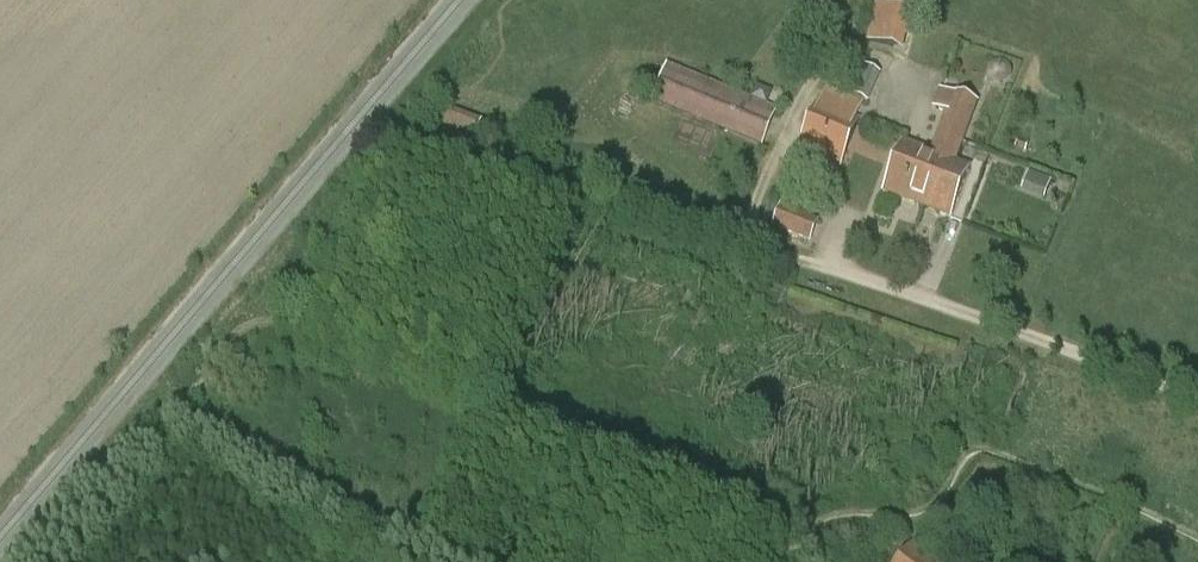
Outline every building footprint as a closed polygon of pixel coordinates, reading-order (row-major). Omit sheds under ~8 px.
[(876,4),(867,43),(903,51),(912,12),(876,4)] [(842,92),(868,103),(880,74),(854,63),(842,92)] [(652,101),(762,146),(777,109),(667,64),(652,101)] [(883,193),(950,218),(970,167),(956,161),(977,104),(939,89),(932,109),(946,114),(931,152),(903,141),(883,193)] [(858,117),(821,102),(818,100),(797,149),(840,168),(860,121),(861,119),(858,117)] [(434,131),(471,145),(480,121),(443,106),(434,131)] [(1029,172),(1022,191),(1044,199),(1052,181),(1029,172)] [(780,206),(771,228),(809,242),(818,220),(780,206)] [(915,542),(900,561),(942,561),(915,542)]
